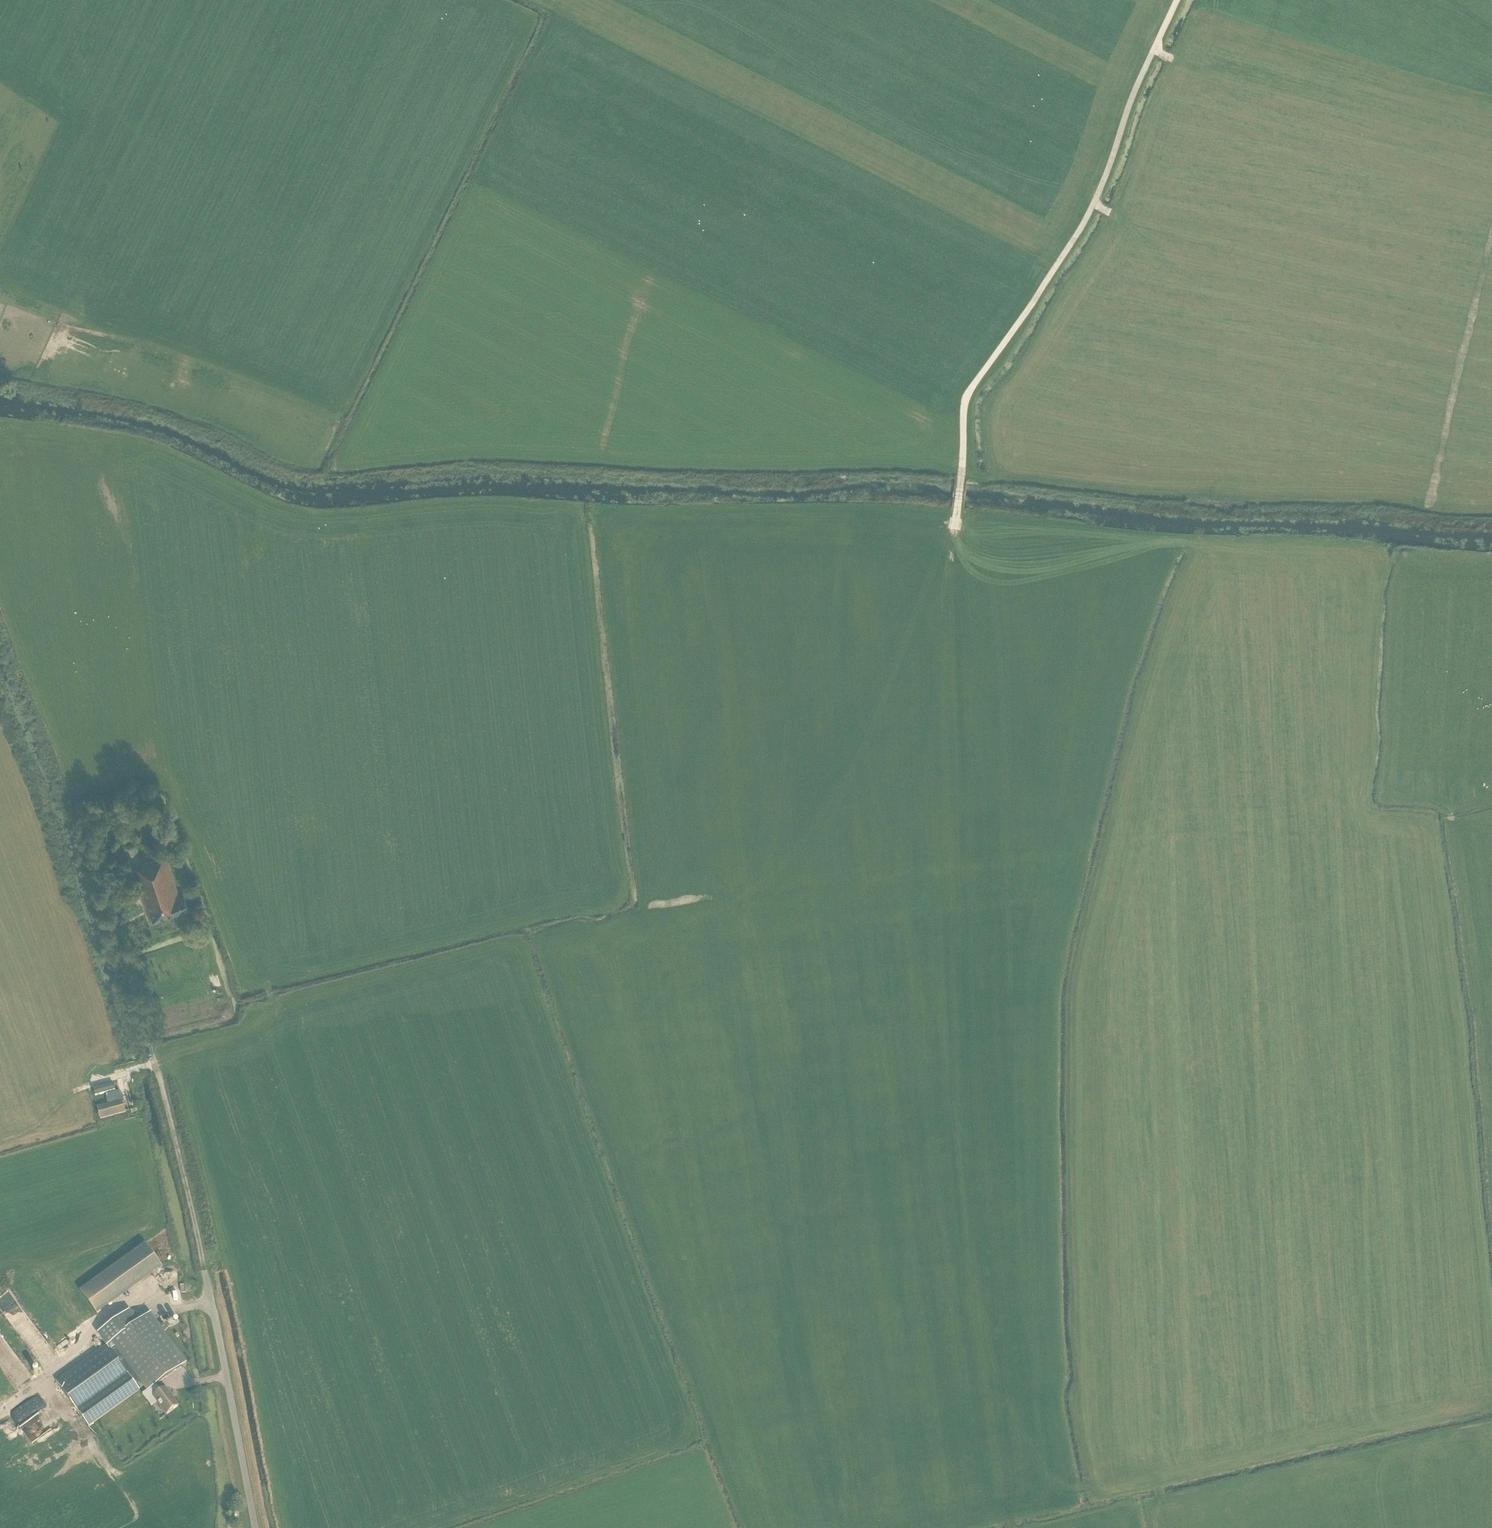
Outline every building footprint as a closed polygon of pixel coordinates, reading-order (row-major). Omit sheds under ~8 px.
[(179,899),(170,872),(164,856),(139,865),(141,868),(132,871),(150,923),(188,910),(184,897),(179,899)] [(126,1112),(121,1096),(120,1090),(107,1093),(110,1103),(97,1107),(100,1119),(126,1112)] [(163,1267),(145,1243),(80,1290),(97,1315),(163,1267)] [(187,1362),(150,1312),(139,1320),(131,1309),(99,1332),(107,1343),(56,1381),(89,1426),(140,1390),(139,1389),(143,1386),(147,1391),(142,1394),(151,1406),(156,1402),(166,1415),(179,1405),(165,1387),(161,1390),(156,1384),(187,1362)] [(64,1352),(64,1343),(54,1344),(55,1353),(64,1352)] [(31,1445),(25,1433),(0,1445),(0,1461),(31,1445)] [(20,1462),(15,1464),(19,1473),(23,1472),(20,1462)] [(239,1527),(245,1526),(243,1515),(237,1517),(239,1527)]
